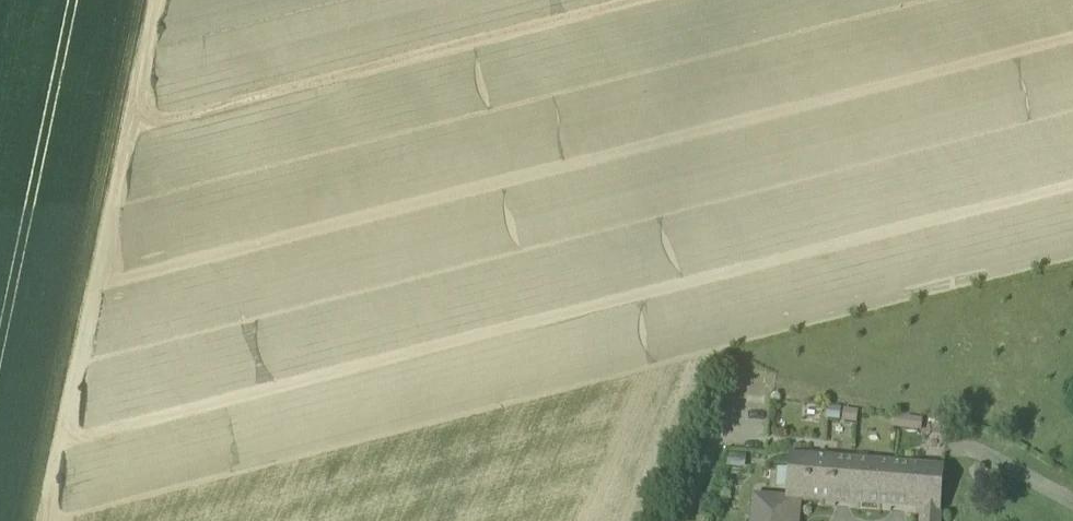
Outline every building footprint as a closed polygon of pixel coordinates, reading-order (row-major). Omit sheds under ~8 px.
[(924,421),(896,418),(895,431),(923,434),(924,421)] [(748,459),(727,457),(727,470),(747,472),(748,459)] [(802,506),(826,508),(830,463),(791,460),(791,459),(787,503),(787,504),(802,506)] [(826,508),(910,514),(913,469),(830,463),(826,508)] [(910,514),(925,516),(942,517),(945,472),(913,469),(910,514)] [(802,506),(787,504),(787,503),(755,500),(753,520),(801,520),(802,506)]
